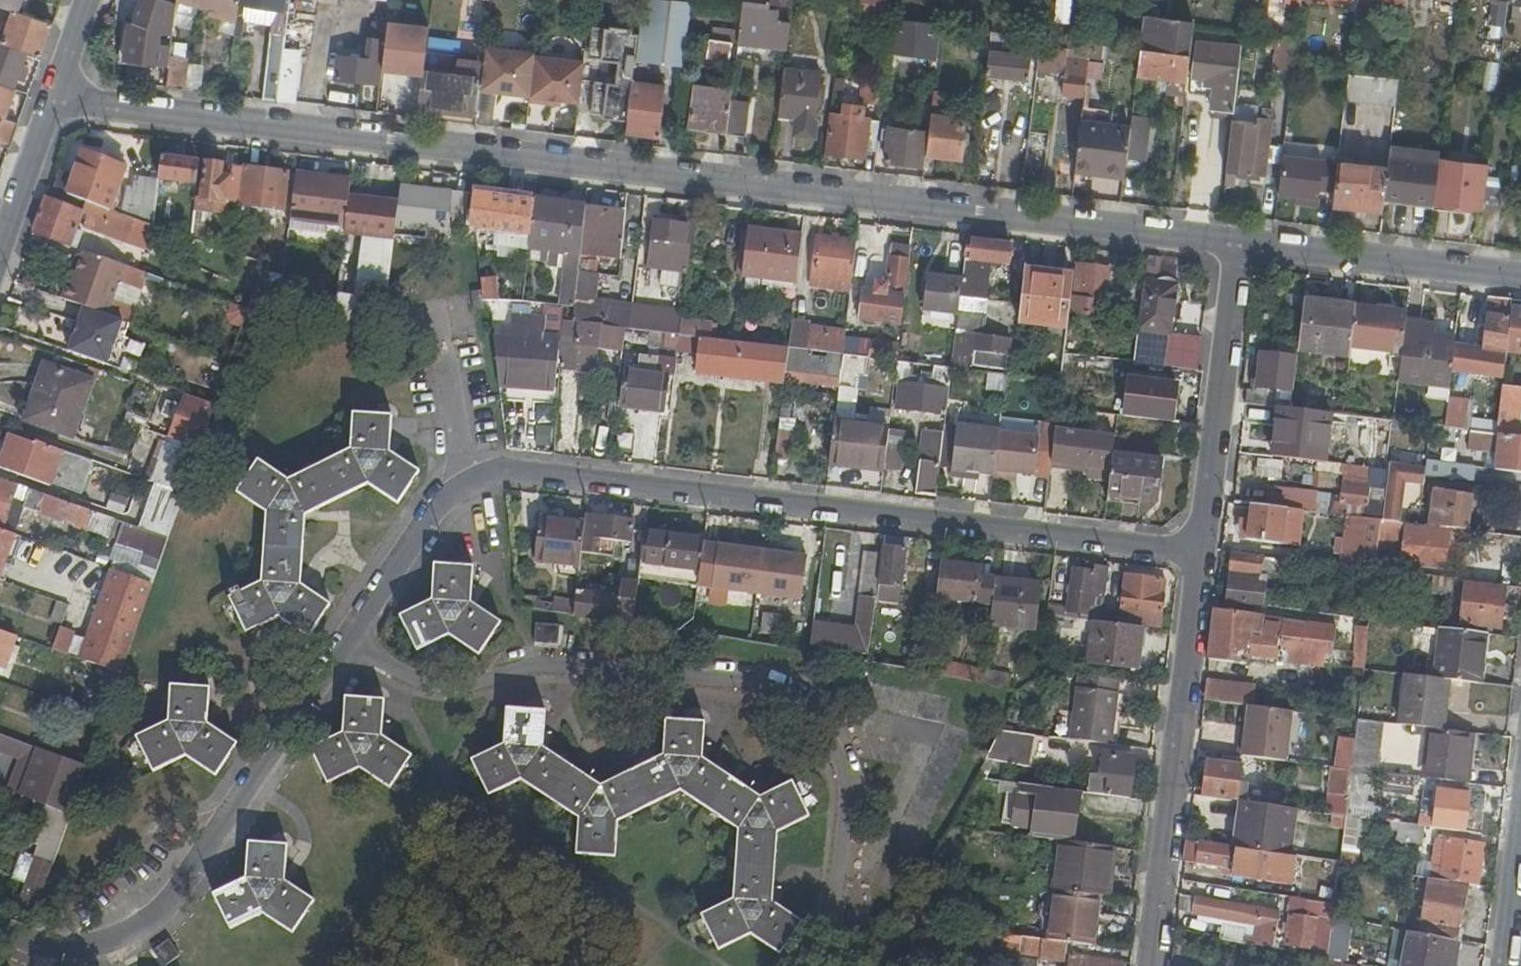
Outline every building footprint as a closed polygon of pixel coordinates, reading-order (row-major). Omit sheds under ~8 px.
[(14,8),(23,11),(27,0),(0,0),(0,3),(14,8)] [(23,11),(30,14),(34,0),(27,0),(23,11)] [(133,19),(129,20),(123,60),(168,66),(169,61),(170,54),(176,0),(139,0),(133,19)] [(236,22),(239,3),(239,0),(183,0),(208,7),(207,13),(236,22)] [(240,3),(239,3),(236,22),(236,30),(243,30),(244,18),(246,4),(280,8),(282,8),(283,0),(240,0),(240,3)] [(282,8),(280,8),(276,22),(272,31),(286,33),(290,0),(283,0),(282,8)] [(637,0),(621,0),(620,7),(636,8),(637,0)] [(685,61),(687,47),(692,0),(642,0),(639,22),(635,55),(685,61)] [(859,6),(858,14),(869,15),(889,18),(891,0),(859,0),(859,6)] [(1490,35),(1505,37),(1508,0),(1503,0),(1494,0),(1490,35)] [(244,18),(276,22),(280,8),(246,4),(244,18)] [(859,6),(843,4),(842,12),(858,14),(859,6)] [(739,42),(788,48),(791,21),(778,20),(779,9),(743,5),(739,42)] [(2,41),(42,55),(54,22),(30,14),(23,11),(14,8),(2,41)] [(388,24),(383,66),(423,71),(425,50),(429,20),(390,15),(388,24)] [(889,18),(869,15),(868,24),(891,26),(891,18),(889,18)] [(1158,17),(1144,15),(1140,48),(1190,54),(1192,33),(1157,29),(1158,17)] [(939,44),(941,24),(891,18),(891,26),(888,50),(895,51),(895,46),(899,47),(901,32),(915,34),(914,41),(939,44)] [(337,77),(381,81),(383,66),(388,24),(375,22),(372,40),(366,39),(365,49),(371,50),(370,58),(339,55),(337,77)] [(1113,28),(1092,25),(1090,42),(1091,42),(1103,43),(1112,44),(1113,28)] [(631,68),(634,29),(604,26),(603,44),(596,44),(595,64),(631,68)] [(286,33),(272,31),(264,98),(279,100),(285,48),(286,33)] [(994,46),(1012,48),(1014,33),(996,31),(994,46)] [(1012,48),(1039,51),(1041,38),(1041,36),(1014,33),(1012,48)] [(1274,69),(1294,71),(1294,67),(1298,37),(1278,35),(1274,69)] [(733,42),(705,38),(703,56),(731,59),(733,42)] [(1039,51),(1038,60),(1065,63),(1062,92),(1084,95),(1090,50),(1102,52),(1103,43),(1091,42),(1091,44),(1041,38),(1039,51)] [(976,61),(987,62),(989,45),(990,41),(979,40),(976,61)] [(533,94),(538,50),(487,44),(485,57),(481,88),(533,94)] [(1213,115),(1233,117),(1233,113),(1235,103),(1237,82),(1242,46),(1220,44),(1219,56),(1212,56),(1213,46),(1197,44),(1195,60),(1194,60),(1192,77),(1210,79),(1209,85),(1216,85),(1213,115)] [(19,77),(20,73),(22,66),(26,54),(0,45),(0,83),(15,88),(19,77)] [(1030,56),(1012,54),(994,52),(994,46),(989,45),(987,62),(986,73),(1027,78),(1030,56)] [(300,49),(285,48),(279,100),(294,102),(300,49)] [(1137,75),(1168,78),(1186,81),(1190,54),(1140,48),(1139,58),(1137,75)] [(423,71),(417,117),(476,124),(481,88),(485,57),(425,50),(423,71)] [(585,56),(538,50),(533,94),(580,99),(585,56)] [(186,56),(170,54),(169,61),(168,66),(166,86),(183,88),(186,56)] [(821,74),(785,70),(779,115),(796,117),(795,123),(794,134),(813,137),(817,105),(819,85),(821,74)] [(1345,99),(1395,105),(1398,79),(1348,73),(1345,99)] [(665,83),(632,78),(626,130),(660,133),(665,83)] [(842,79),(834,78),(833,86),(841,87),(842,79)] [(1186,81),(1168,78),(1167,91),(1179,93),(1178,95),(1185,96),(1186,81)] [(881,102),(884,84),(865,81),(863,100),(881,102)] [(10,147),(18,122),(5,118),(15,88),(0,83),(0,144),(10,147)] [(690,123),(727,128),(731,97),(732,91),(695,86),(690,123)] [(933,91),(931,113),(930,116),(929,132),(926,153),(960,157),(965,117),(953,115),(955,94),(933,91)] [(749,100),(731,97),(727,128),(727,133),(744,135),(749,100)] [(1258,106),(1235,103),(1233,113),(1257,116),(1258,106)] [(844,115),(831,114),(827,152),(864,155),(868,118),(861,117),(863,106),(845,104),(844,115)] [(1111,125),(1113,110),(1083,106),(1081,121),(1111,125)] [(1257,116),(1233,113),(1233,117),(1227,171),(1265,176),(1274,109),(1263,107),(1262,117),(1257,116)] [(930,116),(895,112),(893,128),(879,126),(878,139),(888,140),(886,160),(922,165),(926,131),(929,132),(930,116)] [(796,117),(779,115),(778,122),(795,123),(796,117)] [(1149,117),(1132,115),(1130,127),(1127,159),(1144,161),(1149,117)] [(1111,125),(1081,121),(1076,166),(1125,172),(1127,159),(1130,127),(1111,125)] [(1010,157),(1021,158),(1023,140),(1012,139),(1010,157)] [(1440,151),(1390,145),(1388,168),(1384,195),(1434,202),(1438,171),(1439,160),(1440,151)] [(84,150),(69,192),(111,208),(127,166),(84,150)] [(160,178),(163,155),(136,152),(134,165),(129,164),(124,212),(137,217),(151,222),(154,223),(155,215),(160,178)] [(160,178),(169,179),(197,182),(200,160),(163,155),(160,178)] [(1338,162),(1284,155),(1279,193),(1297,196),(1304,197),(1304,204),(1318,206),(1320,190),(1334,191),(1338,162)] [(1489,166),(1439,160),(1438,171),(1434,202),(1483,209),(1489,166)] [(237,164),(234,164),(233,175),(224,173),(225,163),(207,161),(203,196),(197,196),(196,207),(208,209),(228,211),(229,203),(232,203),(237,164)] [(1333,205),(1383,211),(1384,201),(1384,195),(1388,168),(1338,162),(1334,191),(1333,205)] [(233,175),(234,164),(225,163),(224,173),(233,175)] [(290,171),(237,164),(232,203),(285,209),(290,171)] [(1125,172),(1076,166),(1075,172),(1124,178),(1125,172)] [(1046,172),(1033,170),(1032,183),(1045,184),(1046,172)] [(352,178),(333,176),(332,179),(317,178),(317,174),(297,172),(294,200),(291,221),(328,225),(329,215),(346,218),(350,193),(350,190),(352,178)] [(169,179),(160,178),(155,215),(165,216),(169,179)] [(470,193),(401,185),(401,189),(399,199),(396,225),(446,231),(446,236),(466,222),(470,193)] [(104,232),(106,229),(113,209),(111,208),(69,192),(50,186),(35,230),(78,245),(83,231),(77,228),(84,209),(89,211),(85,225),(104,232)] [(535,199),(475,191),(472,210),(482,211),(486,211),(485,226),(531,231),(535,199)] [(536,192),(535,199),(569,203),(586,206),(587,199),(536,192)] [(381,197),(350,193),(346,218),(346,226),(396,232),(396,225),(399,199),(381,197)] [(1434,202),(1384,195),(1384,201),(1434,208),(1434,202)] [(586,208),(586,206),(569,203),(535,199),(531,231),(529,245),(549,248),(548,259),(547,264),(565,267),(560,303),(574,305),(577,282),(579,266),(580,259),(580,252),(586,208)] [(208,209),(196,207),(192,237),(204,241),(208,209)] [(627,212),(586,208),(580,252),(580,259),(584,259),(585,252),(621,256),(627,212)] [(113,209),(106,229),(129,238),(132,229),(137,217),(124,212),(113,209)] [(686,223),(654,219),(648,266),(660,268),(661,264),(687,267),(694,213),(687,212),(686,223)] [(151,222),(137,217),(132,229),(147,234),(151,222)] [(802,235),(748,229),(742,276),(796,282),(802,235)] [(817,236),(812,275),(851,280),(856,241),(817,236)] [(988,300),(987,297),(992,261),(1009,263),(1012,243),(967,238),(962,278),(960,296),(988,300)] [(549,248),(529,245),(528,256),(548,259),(549,248)] [(903,303),(908,259),(909,247),(892,246),(887,283),(877,282),(875,293),(863,291),(859,317),(902,323),(904,303),(903,303)] [(68,280),(62,297),(85,305),(124,319),(129,321),(134,305),(115,299),(121,282),(140,289),(144,278),(146,272),(84,250),(81,257),(72,282),(68,280)] [(1105,266),(1075,262),(1074,275),(1069,309),(1105,314),(1106,298),(1101,297),(1105,266)] [(609,270),(579,266),(577,282),(574,305),(572,320),(624,327),(628,327),(629,319),(631,304),(592,299),(595,277),(607,279),(609,270)] [(1018,322),(1067,328),(1069,309),(1074,275),(1039,270),(1039,274),(1024,272),(1020,303),(1018,322)] [(146,272),(144,278),(164,285),(166,279),(146,272)] [(501,298),(500,275),(485,276),(487,298),(501,298)] [(810,289),(850,294),(851,280),(812,275),(810,289)] [(960,296),(962,278),(927,275),(923,310),(958,315),(960,296)] [(134,305),(140,289),(121,282),(115,299),(134,305)] [(1176,286),(1144,282),(1138,331),(1171,335),(1176,286)] [(473,306),(486,306),(485,294),(484,287),(472,288),(473,299),(472,300),(473,306)] [(1484,352),(1455,349),(1452,371),(1503,377),(1506,356),(1507,351),(1512,299),(1491,297),(1488,327),(1483,326),(1481,338),(1486,339),(1484,352)] [(1298,349),(1350,355),(1350,349),(1355,307),(1356,305),(1304,299),(1298,349)] [(1512,299),(1507,351),(1520,353),(1520,300),(1512,299)] [(559,307),(543,305),(531,304),(513,303),(509,335),(488,333),(493,379),(553,385),(559,307)] [(681,314),(644,309),(644,305),(631,304),(629,319),(628,327),(678,334),(681,314)] [(124,319),(85,305),(70,350),(136,373),(146,343),(126,336),(119,333),(124,319)] [(1407,313),(1355,307),(1350,349),(1403,356),(1403,353),(1406,321),(1407,313)] [(129,321),(124,319),(119,333),(126,336),(131,322),(129,321)] [(624,330),(624,327),(572,320),(560,319),(558,366),(591,371),(595,347),(621,351),(621,348),(622,345),(624,330)] [(1436,325),(1406,321),(1403,353),(1403,356),(1401,369),(1400,381),(1451,386),(1452,371),(1455,349),(1456,343),(1456,340),(1435,338),(1436,325)] [(808,327),(790,325),(788,347),(800,348),(805,349),(808,327)] [(845,332),(808,327),(805,349),(808,349),(826,351),(842,353),(845,332)] [(634,331),(624,330),(622,345),(633,346),(634,331)] [(871,334),(846,331),(845,331),(845,332),(842,353),(869,357),(871,341),(871,334)] [(1009,337),(955,331),(952,362),(988,366),(989,352),(1008,354),(1009,337)] [(695,370),(708,372),(719,373),(760,378),(784,380),(788,347),(678,334),(676,351),(697,353),(695,370)] [(1197,367),(1201,338),(1186,336),(1181,364),(1197,367)] [(897,360),(899,345),(871,341),(869,357),(885,359),(896,360),(897,360)] [(1078,342),(1066,341),(1064,353),(1077,355),(1078,345),(1078,342)] [(1117,349),(1078,345),(1077,355),(1116,359),(1117,349)] [(837,369),(840,370),(840,369),(842,353),(826,351),(825,357),(807,356),(808,349),(805,349),(800,348),(788,347),(784,380),(799,381),(835,385),(837,369)] [(825,357),(826,351),(808,349),(807,356),(825,357)] [(667,377),(673,377),(675,358),(621,352),(619,363),(667,368),(667,377)] [(861,370),(895,373),(896,360),(885,359),(869,357),(842,353),(840,369),(840,370),(838,387),(858,389),(861,370)] [(1269,393),(1264,392),(1247,390),(1246,403),(1291,408),(1291,406),(1293,393),(1293,391),(1290,390),(1293,358),(1262,355),(1258,387),(1264,388),(1269,388),(1278,390),(1278,394),(1269,393)] [(941,378),(942,366),(897,360),(896,360),(895,373),(941,378)] [(45,390),(35,420),(72,433),(91,380),(46,363),(37,387),(45,390)] [(621,404),(662,409),(666,374),(624,369),(621,404)] [(1131,377),(1128,415),(1172,420),(1176,382),(1131,377)] [(798,389),(799,381),(784,380),(783,387),(798,389)] [(617,383),(611,382),(606,420),(612,421),(617,383)] [(896,409),(946,415),(949,388),(899,382),(896,409)] [(1502,386),(1497,433),(1500,434),(1520,436),(1520,425),(1511,424),(1512,414),(1520,415),(1520,388),(1502,386)] [(45,390),(37,387),(26,417),(35,420),(45,390)] [(1309,408),(1310,395),(1293,393),(1291,406),(1309,408)] [(178,420),(172,437),(201,447),(216,404),(187,395),(183,405),(168,400),(163,414),(178,420)] [(1310,395),(1309,408),(1338,411),(1340,399),(1310,395)] [(792,398),(782,397),(780,417),(790,418),(792,398)] [(1469,400),(1449,397),(1446,427),(1465,429),(1469,400)] [(234,593),(231,595),(247,630),(279,615),(309,635),(330,603),(301,583),(306,513),(338,497),(367,482),(397,503),(419,470),(390,451),(392,414),(353,411),(351,446),(289,477),(259,457),(238,490),(267,508),(262,580),(241,589),(240,585),(232,589),(234,593)] [(890,414),(868,411),(866,426),(889,428),(890,414)] [(1347,438),(1363,440),(1365,424),(1320,418),(1318,434),(1347,438)] [(1376,436),(1392,439),(1395,421),(1378,419),(1376,436)] [(829,462),(884,468),(887,440),(889,428),(866,426),(834,422),(829,462)] [(923,422),(916,492),(936,495),(938,479),(941,456),(945,424),(923,422)] [(999,430),(957,425),(951,475),(978,478),(993,480),(994,477),(999,432),(999,430)] [(999,432),(994,477),(1008,479),(1009,471),(1016,472),(1049,476),(1051,461),(1055,428),(1040,426),(1039,436),(999,432)] [(1087,475),(1109,478),(1112,454),(1114,434),(1055,427),(1055,428),(1051,461),(1088,465),(1087,475)] [(1484,443),(1486,432),(1465,429),(1446,427),(1444,438),(1484,443)] [(902,430),(889,428),(887,440),(884,468),(897,470),(902,430)] [(793,432),(778,431),(775,456),(790,458),(793,432)] [(64,451),(11,433),(0,465),(53,483),(64,451)] [(1500,434),(1496,469),(1520,472),(1520,436),(1500,434)] [(172,437),(156,482),(161,484),(185,492),(201,447),(172,437)] [(1363,440),(1347,438),(1345,448),(1362,450),(1363,440)] [(1161,459),(1112,454),(1109,478),(1107,495),(1156,500),(1161,459)] [(1344,465),(1317,461),(1316,474),(1343,476),(1344,465)] [(1387,482),(1383,519),(1386,520),(1401,522),(1406,481),(1425,484),(1427,471),(1389,464),(1389,470),(1387,482)] [(1451,469),(1444,468),(1443,477),(1474,481),(1475,467),(1452,464),(1451,469)] [(1387,482),(1389,470),(1372,468),(1371,476),(1370,484),(1382,485),(1382,481),(1387,482)] [(1009,471),(1008,479),(1015,479),(1016,472),(1009,471)] [(1368,504),(1366,517),(1381,519),(1383,519),(1387,482),(1382,481),(1382,485),(1370,484),(1371,476),(1345,473),(1343,502),(1368,504)] [(978,478),(951,475),(951,480),(977,483),(978,478)] [(27,501),(29,497),(32,498),(34,493),(31,492),(32,488),(18,483),(17,484),(0,478),(0,521),(18,527),(27,501)] [(161,484),(146,528),(156,532),(169,536),(185,492),(161,484)] [(41,506),(45,493),(32,488),(31,492),(34,493),(32,498),(29,497),(27,501),(41,506)] [(1288,488),(1286,508),(1298,509),(1329,513),(1331,493),(1288,488)] [(1446,522),(1446,527),(1454,528),(1466,530),(1468,530),(1472,495),(1435,491),(1432,520),(1446,522)] [(111,536),(117,518),(45,493),(41,506),(39,511),(64,520),(68,517),(75,520),(77,525),(111,536)] [(1284,528),(1286,508),(1253,504),(1250,538),(1282,542),(1284,528)] [(1286,508),(1284,528),(1296,529),(1298,509),(1286,508)] [(631,541),(632,535),(634,519),(586,513),(585,523),(582,551),(597,553),(599,537),(631,541)] [(582,551),(585,523),(541,517),(535,562),(580,567),(582,551)] [(1449,569),(1454,528),(1446,527),(1425,525),(1401,522),(1386,520),(1383,519),(1379,548),(1409,552),(1408,563),(1449,569)] [(0,527),(0,577),(4,579),(20,534),(0,527)] [(1454,528),(1449,569),(1461,570),(1466,530),(1454,528)] [(704,540),(704,537),(645,529),(640,573),(665,576),(665,581),(698,585),(704,540)] [(169,536),(156,532),(141,576),(154,581),(159,564),(169,536)] [(878,598),(899,601),(907,536),(886,533),(885,539),(883,554),(878,598)] [(1520,538),(1520,537),(1512,535),(1511,548),(1520,549),(1520,538)] [(85,557),(33,539),(27,555),(79,573),(85,557)] [(765,548),(704,540),(698,585),(759,594),(765,548)] [(810,554),(765,548),(759,594),(804,600),(810,554)] [(1344,551),(1342,565),(1376,570),(1376,569),(1378,554),(1344,551)] [(815,643),(871,651),(878,598),(883,554),(865,552),(857,626),(815,622),(812,642),(814,643),(815,643)] [(1232,554),(1227,601),(1265,605),(1267,584),(1261,583),(1263,557),(1232,554)] [(119,569),(85,557),(79,573),(69,602),(103,614),(119,569)] [(1398,561),(1378,559),(1376,569),(1378,569),(1397,572),(1398,561)] [(417,649),(449,633),(481,654),(502,622),(472,602),(474,565),(435,564),(434,597),(400,614),(417,649)] [(1096,565),(1095,571),(1075,569),(1070,603),(1051,601),(1049,614),(1080,618),(1096,620),(1105,621),(1106,616),(1103,616),(1109,566),(1096,565)] [(938,597),(994,605),(996,583),(980,581),(981,571),(942,567),(938,597)] [(119,569),(103,614),(111,617),(138,626),(154,581),(141,576),(119,569)] [(665,576),(640,573),(639,578),(665,581),(665,576)] [(1163,610),(1166,579),(1127,574),(1121,621),(1159,625),(1161,610),(1163,610)] [(1040,584),(997,578),(996,583),(994,605),(991,623),(1034,628),(1040,584)] [(1501,629),(1505,586),(1466,581),(1461,624),(1501,629)] [(638,584),(622,582),(620,598),(576,592),(576,600),(574,609),(574,614),(603,618),(633,622),(638,584)] [(832,586),(820,584),(818,601),(816,615),(828,617),(832,586)] [(576,600),(554,596),(553,603),(552,612),(567,614),(574,614),(574,609),(576,600)] [(553,603),(516,597),(519,601),(522,604),(528,607),(534,608),(544,610),(552,612),(553,603)] [(61,626),(69,602),(58,598),(49,621),(61,626)] [(111,618),(111,617),(103,614),(69,602),(61,626),(54,647),(95,662),(111,618)] [(1363,604),(1361,618),(1370,619),(1372,605),(1363,604)] [(1253,613),(1216,609),(1210,659),(1277,667),(1278,658),(1323,664),(1324,652),(1331,652),(1334,630),(1335,621),(1282,614),(1281,619),(1253,616),(1253,613)] [(763,612),(763,633),(778,633),(779,613),(763,612)] [(111,618),(95,662),(109,667),(122,671),(137,627),(111,618)] [(1138,666),(1143,626),(1105,621),(1096,620),(1080,618),(1079,628),(1095,630),(1091,660),(1138,666)] [(558,644),(559,625),(535,622),(533,642),(558,644)] [(1348,632),(1334,630),(1331,652),(1324,652),(1323,664),(1355,667),(1359,628),(1356,627),(1355,635),(1348,634),(1348,632)] [(0,628),(0,661),(11,632),(0,628)] [(1355,667),(1364,668),(1369,629),(1359,628),(1355,667)] [(1446,628),(1440,678),(1454,680),(1484,684),(1490,634),(1446,628)] [(985,672),(929,661),(928,672),(984,683),(985,673),(985,672)] [(1009,676),(985,673),(984,683),(992,685),(999,687),(1006,690),(1007,692),(1009,676)] [(1080,674),(1072,739),(1092,741),(1113,744),(1120,678),(1080,674)] [(1410,674),(1404,724),(1413,725),(1447,729),(1454,680),(1440,678),(1410,674)] [(1255,706),(1257,687),(1207,680),(1205,695),(1210,695),(1209,701),(1249,705),(1255,706)] [(169,684),(167,718),(135,736),(153,770),(185,753),(216,774),(238,742),(206,722),(209,687),(169,684)] [(362,766),(390,787),(412,756),(382,733),(384,699),(346,697),(344,730),(312,748),(330,783),(362,766)] [(1287,760),(1293,711),(1255,706),(1249,705),(1246,725),(1245,738),(1241,737),(1239,754),(1287,760)] [(718,948),(750,931),(780,951),(801,920),(771,899),(777,830),(809,815),(793,780),(761,795),(702,756),(705,721),(666,718),(663,752),(600,783),(543,745),(545,710),(507,707),(504,742),(471,759),(487,793),(520,778),(578,817),(576,852),(615,854),(617,818),(680,788),(738,827),(732,896),(700,913),(718,948)] [(1378,771),(1384,721),(1360,718),(1359,718),(1359,719),(1353,767),(1353,768),(1370,770),(1378,771)] [(1463,781),(1470,732),(1447,729),(1413,725),(1412,732),(1432,735),(1427,777),(1463,781)] [(1004,730),(987,761),(994,762),(1026,766),(1033,734),(1004,730)] [(41,746),(23,793),(72,812),(89,764),(41,746)] [(1093,774),(1091,792),(1131,797),(1135,757),(1103,753),(1101,775),(1093,774)] [(1417,795),(1419,759),(1389,757),(1387,793),(1417,795)] [(1204,794),(1237,798),(1241,759),(1234,759),(1233,764),(1207,761),(1204,794)] [(994,762),(987,761),(981,771),(989,772),(994,762)] [(1368,790),(1370,770),(1353,768),(1353,769),(1351,788),(1368,790)] [(1021,784),(1013,823),(1033,827),(1040,786),(1021,784)] [(1082,793),(1040,786),(1033,827),(1031,835),(1059,839),(1075,841),(1082,793)] [(1446,817),(1444,829),(1481,834),(1486,794),(1439,788),(1436,816),(1446,817)] [(1245,819),(1242,848),(1286,855),(1289,838),(1292,839),(1296,809),(1242,801),(1240,818),(1245,819)] [(1353,865),(1358,818),(1347,816),(1341,863),(1353,865)] [(47,823),(34,818),(28,832),(41,837),(47,823)] [(1245,819),(1240,818),(1237,847),(1242,848),(1245,819)] [(1418,826),(1396,823),(1394,841),(1416,844),(1418,826)] [(1055,874),(1053,888),(1059,889),(1101,894),(1102,894),(1105,876),(1112,877),(1116,846),(1075,841),(1059,839),(1055,874)] [(1293,876),(1296,857),(1286,855),(1242,848),(1237,847),(1188,840),(1185,860),(1246,869),(1245,876),(1257,878),(1258,871),(1293,876)] [(1485,845),(1448,840),(1447,842),(1437,841),(1434,864),(1444,865),(1442,879),(1479,885),(1485,845)] [(263,911),(294,932),(315,899),(286,879),(287,843),(248,841),(246,875),(214,892),(233,928),(263,911)] [(37,854),(23,849),(16,873),(30,877),(37,854)] [(21,903),(37,910),(54,861),(37,854),(30,877),(21,903)] [(1434,864),(1420,862),(1417,875),(1442,879),(1444,865),(1434,864)] [(1214,870),(1184,865),(1183,879),(1212,883),(1214,870)] [(1032,886),(1053,888),(1055,874),(1045,873),(1033,872),(1032,886)] [(1105,876),(1102,894),(1109,895),(1112,877),(1105,876)] [(1429,878),(1420,933),(1458,941),(1468,884),(1429,878)] [(1292,882),(1290,896),(1293,897),(1336,903),(1338,889),(1292,882)] [(1059,889),(1054,939),(1068,941),(1096,944),(1101,894),(1059,889)] [(1246,935),(1245,941),(1274,947),(1280,913),(1197,897),(1195,911),(1262,925),(1260,938),(1246,935)] [(1319,919),(1334,921),(1335,916),(1336,903),(1293,897),(1286,944),(1315,948),(1319,919)] [(1246,935),(1226,931),(1225,938),(1245,941),(1246,935)] [(1404,965),(1454,965),(1458,941),(1420,933),(1410,931),(1404,965)] [(1004,952),(1021,954),(1023,935),(1005,933),(1004,952)] [(1065,960),(1068,941),(1054,939),(1044,938),(1023,935),(1021,954),(1065,960)] [(171,936),(158,945),(169,962),(183,954),(171,936)] [(1337,944),(1335,959),(1341,960),(1353,962),(1355,947),(1337,944)] [(158,945),(155,948),(166,964),(169,962),(158,945)] [(1123,962),(1072,953),(1070,965),(1123,965),(1123,962)] [(1330,958),(1309,954),(1306,965),(1329,965),(1330,958)] [(1341,960),(1335,959),(1330,958),(1329,965),(1346,965),(1341,965),(1341,960)]
